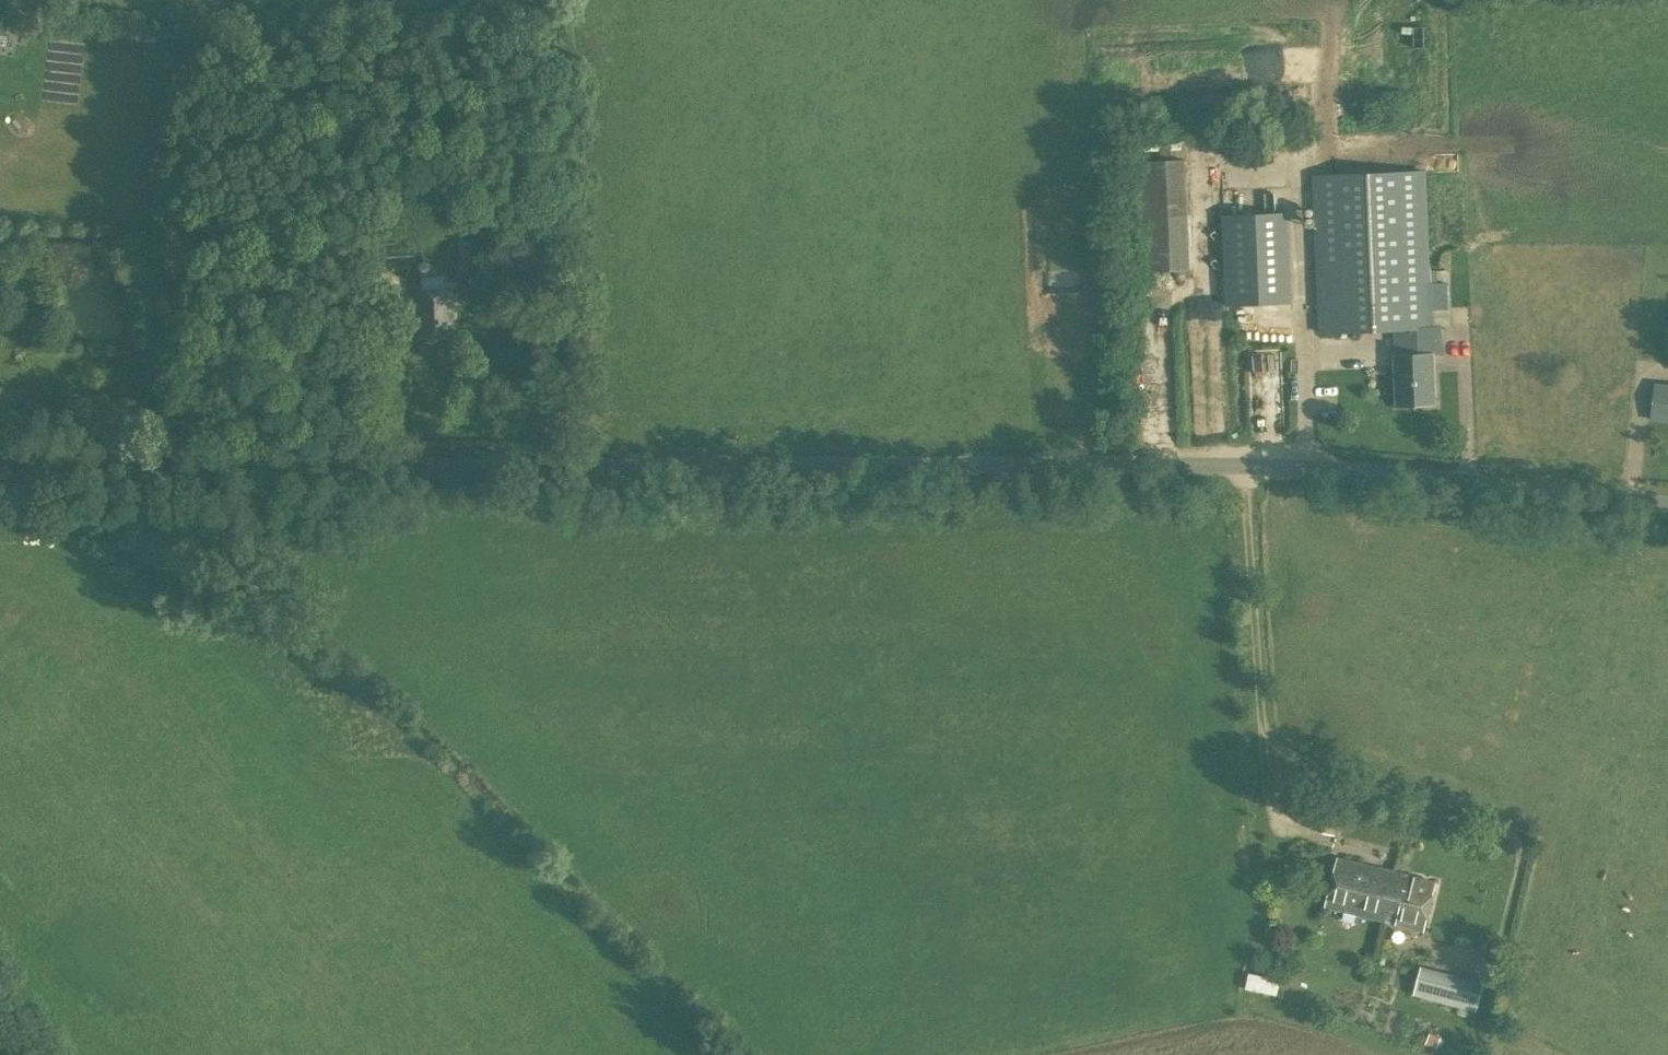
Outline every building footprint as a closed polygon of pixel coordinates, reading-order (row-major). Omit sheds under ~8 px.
[(1136,270),(1190,269),(1186,160),(1132,162),(1136,270)] [(1449,325),(1448,308),(1447,283),(1447,270),(1430,270),(1426,173),(1314,177),(1320,332),(1397,329),(1398,355),(1396,355),(1398,404),(1435,403),(1433,354),(1443,354),(1442,325),(1449,325)] [(1291,303),(1288,213),(1224,216),(1228,305),(1291,303)] [(364,228),(364,256),(413,254),(412,227),(364,228)] [(413,289),(416,340),(453,338),(450,287),(413,289)] [(1667,420),(1667,383),(1656,381),(1652,418),(1667,420)] [(1338,855),(1326,906),(1383,920),(1424,930),(1436,878),(1396,869),(1338,855)] [(1476,1013),(1484,983),(1434,970),(1426,999),(1476,1013)] [(1248,971),(1245,987),(1277,993),(1280,977),(1248,971)] [(1424,1024),(1415,1021),(1412,1030),(1422,1032),(1424,1024)] [(1441,1037),(1430,1033),(1425,1044),(1437,1049),(1441,1037)]
